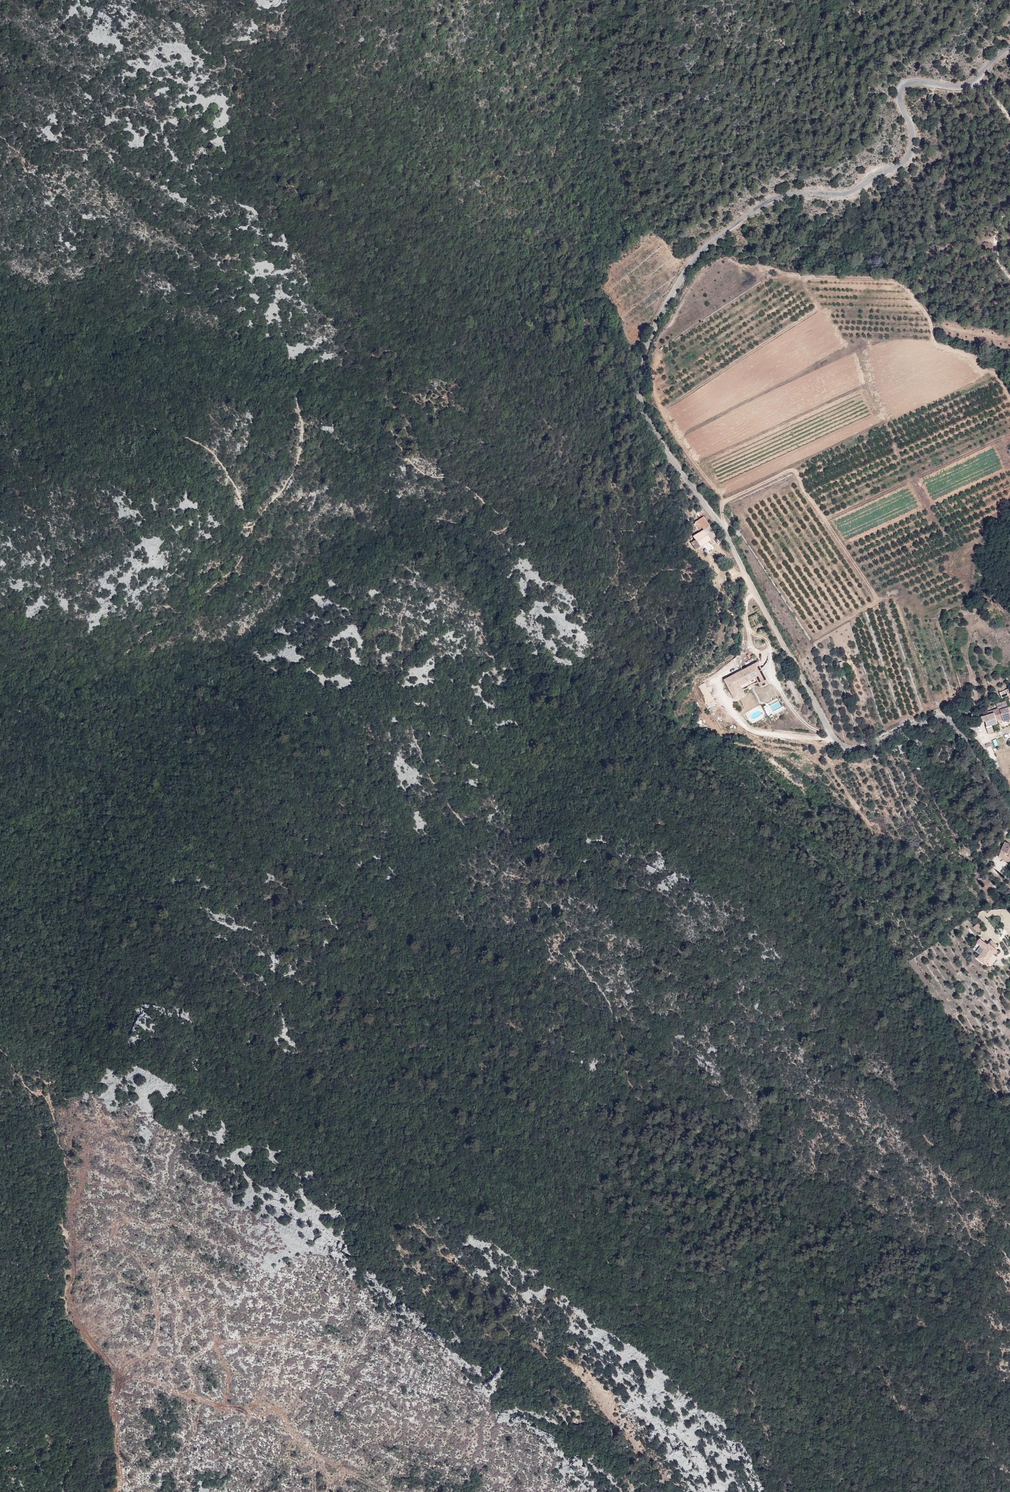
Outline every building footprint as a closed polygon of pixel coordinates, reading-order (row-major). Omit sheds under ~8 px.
[(698,531),(708,525),(702,517),(693,523),(698,531)] [(715,536),(708,525),(698,531),(691,536),(693,539),(689,543),(694,550),(715,536)] [(747,668),(757,663),(754,657),(744,663),(747,668)] [(747,668),(723,681),(734,703),(746,696),(741,687),(756,679),(760,688),(768,684),(757,663),(747,668)] [(707,702),(713,699),(705,682),(699,685),(707,702)] [(769,706),(773,715),(784,709),(780,700),(769,706)] [(995,715),(997,725),(1003,724),(1004,725),(1009,724),(1009,711),(995,714),(995,715)] [(997,725),(995,715),(982,718),(983,723),(986,723),(988,735),(993,734),(992,727),(997,726),(997,725)] [(990,758),(995,756),(990,743),(985,745),(990,758)] [(1008,843),(1009,842),(1001,838),(995,858),(1005,862),(1008,861),(1009,861),(1004,859),(1009,844),(1008,843)] [(973,927),(977,933),(982,929),(979,923),(973,927)] [(987,945),(979,938),(974,944),(979,947),(975,951),(978,954),(975,957),(984,965),(996,951),(988,944),(987,945)]
